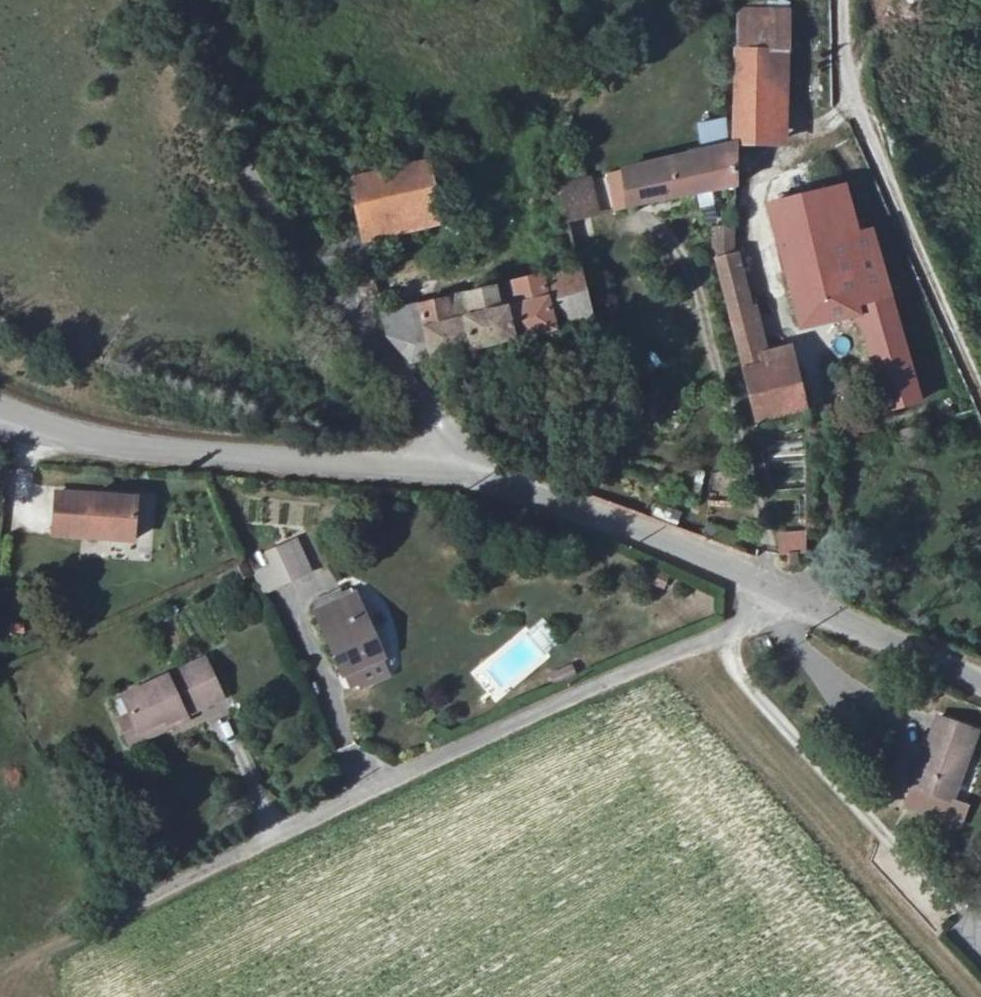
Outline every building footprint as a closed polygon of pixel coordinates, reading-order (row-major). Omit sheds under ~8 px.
[(741,6),(740,48),(793,49),(793,7),(741,6)] [(793,49),(740,48),(739,81),(736,146),(741,144),(741,147),(789,147),(793,49)] [(725,118),(697,122),(700,146),(729,142),(725,118)] [(742,186),(741,147),(741,144),(736,146),(623,170),(628,207),(742,186)] [(367,241),(373,240),(445,225),(442,212),(429,161),(352,179),(364,229),(367,241)] [(628,207),(623,170),(610,173),(617,210),(628,207)] [(564,183),(564,185),(568,213),(598,205),(591,177),(564,183)] [(564,183),(562,183),(560,184),(530,190),(535,209),(565,202),(564,185),(564,183)] [(760,226),(786,345),(843,334),(855,372),(868,431),(898,426),(889,374),(860,251),(834,256),(832,241),(841,237),(834,209),(760,226)] [(367,241),(364,229),(314,241),(323,252),(341,275),(380,266),(373,240),(367,241)] [(734,251),(735,238),(714,243),(714,274),(715,294),(728,373),(739,439),(788,430),(779,379),(758,382),(747,315),(741,315),(735,270),(734,251)] [(465,295),(421,304),(434,360),(578,334),(571,275),(465,295)] [(434,360),(421,304),(386,311),(391,338),(398,348),(415,364),(434,360)] [(136,540),(138,498),(58,494),(56,536),(136,540)] [(787,550),(805,549),(803,531),(786,533),(787,550)] [(783,551),(784,534),(767,534),(767,551),(772,551),(773,559),(783,560),(783,551)] [(299,575),(326,635),(365,618),(338,558),(299,575)] [(373,634),(370,629),(365,618),(326,635),(332,647),(343,642),(345,646),(373,634)] [(209,654),(122,693),(131,711),(118,717),(133,749),(195,720),(193,714),(229,698),(209,654)] [(913,812),(966,834),(974,815),(956,808),(980,743),(980,738),(948,725),(913,812)]
